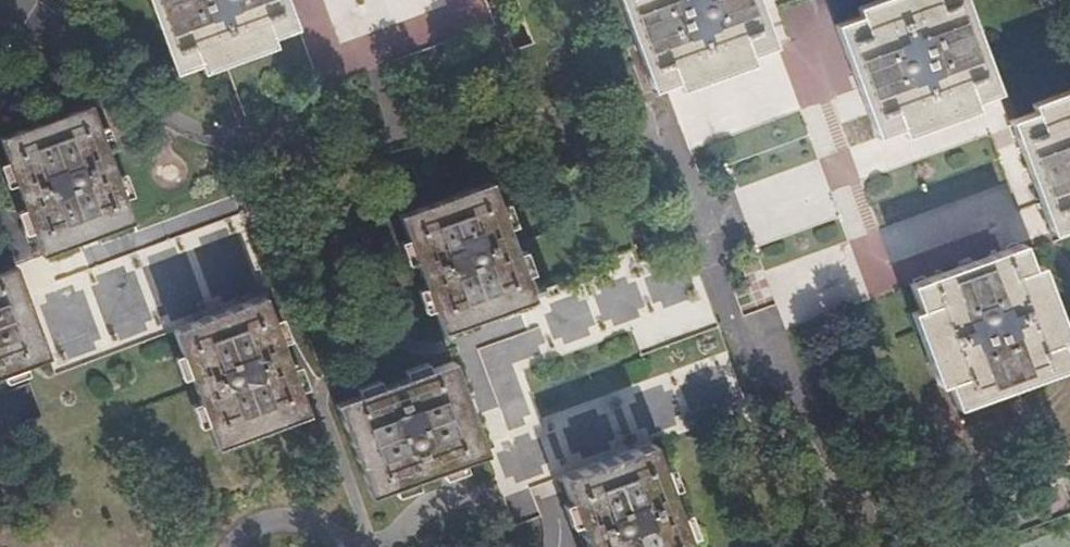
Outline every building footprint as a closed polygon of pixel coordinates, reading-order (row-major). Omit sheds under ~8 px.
[(175,71),(294,26),(285,0),(147,0),(175,71)] [(650,85),(773,41),(758,0),(620,0),(650,85)] [(834,17),(874,129),(997,87),(965,0),(884,0),(834,17)] [(1008,116),(1048,227),(1069,220),(1069,94),(1008,116)] [(96,132),(86,106),(0,139),(0,147),(7,166),(14,185),(24,212),(32,233),(41,257),(130,222),(121,199),(113,178),(103,152),(96,132)] [(105,129),(96,132),(103,152),(112,148),(105,129)] [(14,185),(7,166),(0,168),(0,174),(6,189),(14,185)] [(122,174),(113,178),(121,199),(130,195),(122,174)] [(406,238),(414,259),(423,284),(431,306),(440,330),(530,297),(521,272),(513,251),(503,226),(495,204),(486,180),(398,213),(406,238)] [(505,200),(495,204),(503,226),(514,221),(505,200)] [(24,236),(32,233),(24,212),(16,215),(24,236)] [(407,262),(414,259),(406,238),(399,241),(407,262)] [(1020,239),(908,280),(952,401),(1064,361),(1020,239)] [(524,247),(513,251),(521,272),(532,268),(524,247)] [(2,375),(24,367),(47,358),(14,268),(0,273),(0,376),(2,375)] [(425,308),(431,306),(423,284),(416,286),(425,308)] [(559,339),(589,332),(581,294),(550,301),(559,339)] [(283,343),(275,323),(264,297),(172,332),(182,357),(191,377),(201,403),(209,425),(218,446),(310,412),(301,389),(292,367),(283,343)] [(285,319),(275,323),(283,343),(293,339),(285,319)] [(181,381),(191,377),(182,357),(173,360),(181,381)] [(401,367),(405,376),(426,368),(423,359),(401,367)] [(405,376),(378,386),(357,394),(333,403),(365,494),(392,484),(413,476),(438,466),(460,458),(482,450),(447,360),(426,368),(405,376)] [(302,364),(292,367),(301,389),(311,385),(302,364)] [(27,376),(24,367),(2,375),(6,384),(27,376)] [(357,394),(378,386),(375,377),(354,385),(357,394)] [(200,428),(209,425),(201,403),(192,406),(200,428)] [(573,520),(582,546),(583,546),(686,546),(681,533),(673,511),(664,486),(656,465),(647,441),(556,474),(565,499),(573,520)] [(463,466),(460,458),(438,466),(441,474),(463,466)] [(665,462),(656,465),(664,486),(673,482),(665,462)] [(416,485),(413,476),(392,484),(396,492),(416,485)] [(564,523),(573,520),(565,499),(556,503),(564,523)] [(682,508),(673,511),(681,533),(690,530),(682,508)]
